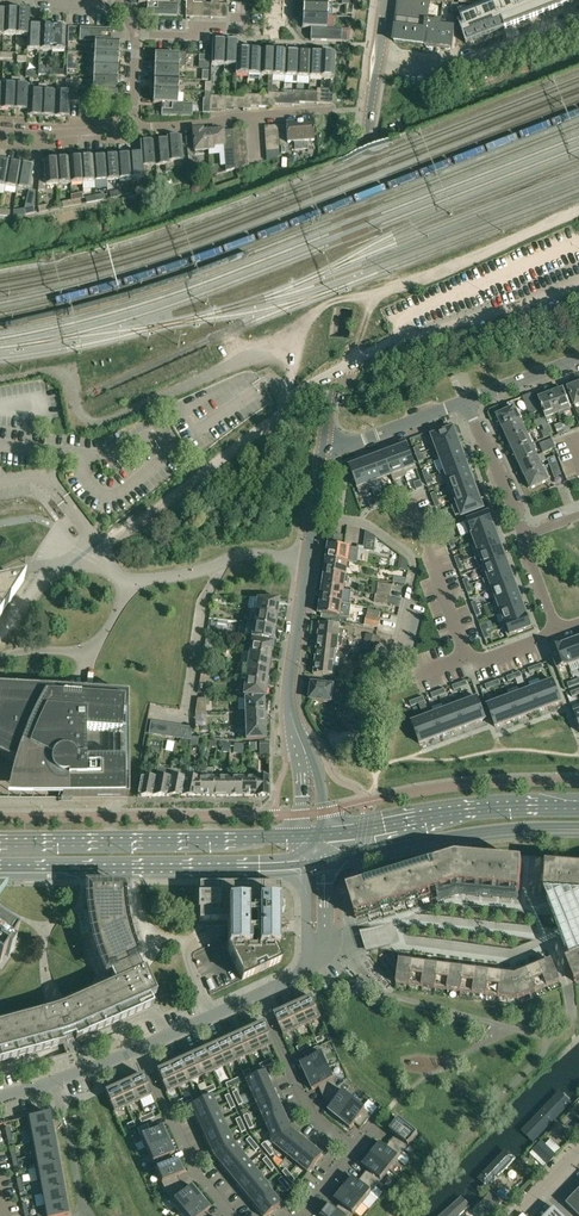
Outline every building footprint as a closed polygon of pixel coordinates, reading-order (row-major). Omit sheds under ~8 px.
[(210,0),(210,11),(217,11),(218,4),(214,4),(214,0),(206,0),(210,0)] [(399,0),(394,42),(423,45),(426,23),(428,4),(399,0)] [(457,21),(466,44),(578,0),(491,0),(492,2),(472,9),(471,8),(471,7),(458,12),(461,19),(457,21)] [(146,15),(177,16),(177,4),(162,3),(162,4),(147,3),(146,15)] [(303,3),(302,15),(327,16),(327,4),(303,3)] [(3,35),(16,36),(16,11),(4,11),(3,35)] [(16,36),(27,36),(28,36),(28,26),(29,26),(29,12),(16,11),(16,36)] [(302,28),(310,28),(326,29),(326,28),(327,16),(302,15),(302,28)] [(426,23),(423,45),(425,46),(426,48),(430,49),(432,46),(437,47),(440,21),(436,20),(435,24),(426,23)] [(440,21),(437,47),(443,48),(444,50),(448,51),(451,49),(454,29),(447,28),(447,22),(440,21)] [(27,36),(27,50),(39,51),(40,26),(29,26),(28,26),(28,36),(27,36)] [(39,51),(51,51),(52,27),(40,26),(39,51)] [(64,52),(65,27),(52,27),(51,51),(64,52)] [(68,38),(73,38),(73,33),(77,33),(78,28),(68,27),(68,38)] [(94,41),(110,42),(110,41),(110,29),(80,28),(79,40),(94,41)] [(347,32),(341,32),(341,29),(326,28),(326,29),(310,28),(310,41),(347,42),(347,32)] [(94,41),(94,53),(118,54),(119,42),(110,41),(110,42),(94,41)] [(211,65),(212,65),(224,66),(225,41),(212,41),(211,65)] [(224,66),(235,66),(236,66),(236,51),(237,51),(237,42),(225,41),(224,66)] [(235,75),(248,75),(249,51),(237,51),(236,51),(236,66),(235,66),(235,75)] [(261,51),(249,51),(248,75),(248,79),(260,79),(260,76),(261,51)] [(260,76),(268,76),(268,82),(272,82),(273,52),(261,51),(260,76)] [(272,82),(272,76),(285,76),(285,52),(273,52),(272,82)] [(285,76),(297,77),(298,53),(285,52),(285,76)] [(94,53),(93,65),(118,66),(118,54),(94,53)] [(297,77),(309,77),(310,53),(298,53),(297,77)] [(309,77),(322,78),(323,54),(310,53),(309,77)] [(186,55),(179,55),(155,54),(154,67),(178,68),(178,67),(185,68),(186,55)] [(334,54),(323,54),(322,78),(333,78),(334,54)] [(93,65),(93,78),(117,79),(118,66),(93,65)] [(38,75),(51,76),(51,70),(45,70),(45,67),(39,66),(38,75)] [(154,67),(154,79),(178,80),(178,68),(154,67)] [(11,84),(2,84),(1,109),(14,109),(16,77),(11,77),(11,84)] [(14,109),(27,110),(28,110),(29,85),(19,85),(19,78),(16,77),(14,109)] [(93,78),(92,90),(116,91),(117,79),(93,78)] [(154,79),(153,91),(177,92),(178,80),(154,79)] [(185,82),(185,91),(193,91),(194,82),(185,82)] [(29,85),(28,110),(27,110),(27,115),(41,116),(42,84),(38,84),(38,91),(29,90),(29,85)] [(41,116),(55,116),(56,91),(46,91),(47,84),(42,84),(41,116)] [(69,117),(69,101),(69,96),(70,89),(70,85),(65,85),(65,92),(56,91),(55,116),(69,117)] [(116,103),(116,91),(92,90),(92,102),(116,103)] [(153,91),(153,103),(177,103),(177,92),(153,91)] [(308,92),(300,91),(300,98),(292,98),(292,105),(299,106),(299,103),(307,103),(308,92)] [(267,107),(268,100),(275,100),(275,93),(268,93),(268,96),(259,96),(258,107),(267,107)] [(210,101),(209,111),(218,111),(218,104),(219,97),(210,96),(210,99),(210,101)] [(234,97),(226,97),(226,104),(218,104),(218,111),(225,111),(226,108),(234,109),(234,97)] [(192,117),(192,113),(192,104),(177,103),(153,103),(161,104),(161,116),(192,117)] [(314,141),(313,125),(312,122),(299,123),(301,150),(307,150),(307,141),(314,141)] [(287,142),(294,142),(295,151),(301,150),(299,123),(286,124),(287,142)] [(194,151),(203,150),(208,150),(206,132),(202,133),(202,130),(192,131),(194,151)] [(224,146),(224,153),(225,166),(209,171),(211,177),(225,173),(225,172),(235,169),(234,161),(234,155),(233,149),(233,143),(233,142),(223,143),(223,131),(206,132),(208,150),(213,150),(213,147),(224,146)] [(166,137),(167,139),(168,162),(173,162),(183,161),(181,136),(166,137)] [(167,139),(155,140),(157,165),(165,165),(165,171),(170,171),(170,168),(173,168),(173,162),(168,162),(167,139)] [(146,166),(157,165),(155,140),(140,142),(141,154),(142,167),(143,173),(146,173),(146,166)] [(266,152),(266,160),(266,161),(279,157),(279,151),(266,152)] [(141,154),(129,155),(131,179),(143,178),(143,173),(142,167),(141,154)] [(129,155),(117,156),(118,180),(131,179),(129,155)] [(105,156),(92,157),(94,182),(106,181),(105,156)] [(117,156),(105,156),(106,181),(118,180),(117,156)] [(92,157),(80,158),(82,183),(94,182),(92,157)] [(80,158),(68,159),(70,184),(82,183),(80,158)] [(68,159),(56,160),(58,185),(70,184),(68,159)] [(44,161),(45,177),(46,186),(58,185),(56,160),(44,161)] [(248,166),(248,160),(234,161),(235,169),(248,166)] [(5,186),(8,163),(0,161),(0,186),(5,186)] [(5,186),(16,188),(20,165),(8,163),(5,186)] [(196,163),(188,164),(189,178),(197,178),(196,163)] [(16,188),(29,190),(33,167),(20,165),(16,188)] [(24,209),(25,215),(35,214),(33,208),(34,208),(35,192),(29,190),(24,209)] [(119,190),(109,193),(110,198),(121,196),(119,190)] [(62,208),(72,206),(71,201),(65,202),(65,199),(61,199),(61,203),(58,203),(59,208),(62,208)] [(3,210),(1,210),(0,215),(9,216),(10,211),(8,211),(8,209),(5,208),(3,208),(3,210)] [(575,406),(578,404),(578,384),(568,388),(575,406)] [(571,409),(563,389),(551,394),(558,414),(571,409)] [(538,399),(546,418),(558,414),(551,394),(538,399)] [(538,412),(533,399),(524,402),(529,415),(538,412)] [(497,416),(502,428),(522,419),(520,414),(518,415),(514,408),(497,416)] [(502,428),(508,440),(526,432),(522,425),(525,424),(522,419),(502,428)] [(536,427),(542,425),(542,424),(545,423),(544,419),(541,421),(541,419),(534,421),(536,427)] [(564,433),(565,432),(571,430),(567,421),(561,423),(564,433)] [(544,439),(550,437),(548,430),(545,423),(542,424),(542,425),(545,430),(541,432),(544,439)] [(564,433),(561,423),(555,426),(559,435),(564,433)] [(458,440),(453,428),(432,436),(436,448),(458,440)] [(508,440),(514,452),(534,443),(532,438),(529,440),(526,432),(508,440)] [(545,444),(547,443),(550,451),(554,449),(550,437),(544,439),(545,444)] [(463,450),(461,446),(460,446),(458,440),(436,448),(440,459),(463,450)] [(514,452),(519,465),(537,457),(533,449),(536,448),(534,443),(514,452)] [(415,466),(407,445),(400,447),(400,446),(395,448),(403,471),(415,466)] [(403,471),(395,448),(390,450),(390,451),(384,454),(392,475),(403,471)] [(466,462),(464,456),(465,455),(463,450),(440,459),(445,471),(466,462)] [(392,475),(384,454),(377,456),(377,455),(372,456),(381,479),(392,475)] [(361,462),(369,484),(381,479),(372,456),(367,458),(368,460),(361,462)] [(555,456),(554,457),(547,459),(549,465),(550,465),(557,462),(558,462),(555,456)] [(519,465),(525,477),(543,469),(537,457),(519,465)] [(369,484),(361,462),(349,467),(352,475),(351,475),(353,481),(354,480),(357,488),(369,484)] [(472,473),(470,468),(468,469),(466,462),(445,471),(449,482),(472,473)] [(562,475),(557,462),(550,465),(554,478),(562,475)] [(525,477),(531,489),(548,481),(543,469),(525,477)] [(475,485),(472,479),(474,478),(472,473),(449,482),(453,493),(475,485)] [(457,505),(479,497),(481,497),(478,491),(477,492),(475,485),(453,493),(457,505)] [(479,497),(457,505),(462,517),(483,509),(479,497)] [(472,533),(493,525),(489,513),(467,521),(472,533)] [(476,544),(497,536),(493,525),(472,533),(476,544)] [(480,556),(502,548),(497,536),(476,544),(480,556)] [(330,544),(328,559),(348,562),(350,547),(330,544)] [(484,567),(506,559),(502,548),(480,556),(484,567)] [(398,569),(408,570),(409,566),(409,565),(409,564),(408,564),(408,563),(408,562),(407,562),(407,561),(406,560),(406,559),(405,559),(404,558),(400,557),(398,569)] [(328,559),(326,572),(349,576),(359,577),(360,572),(347,570),(348,562),(328,559)] [(489,578),(510,570),(506,559),(484,567),(489,578)] [(493,590),(514,582),(510,570),(489,578),(493,590)] [(326,572),(324,586),(344,589),(345,583),(348,583),(349,576),(326,572)] [(24,580),(0,585),(0,616),(24,580)] [(390,596),(393,585),(378,583),(373,582),(371,593),(375,594),(376,594),(390,596)] [(497,601),(519,593),(514,582),(493,590),(497,601)] [(324,586),(322,600),(342,603),(344,589),(324,586)] [(501,613),(523,604),(519,593),(497,601),(501,613)] [(388,604),(390,596),(376,594),(375,594),(374,602),(388,604)] [(276,615),(278,598),(257,599),(257,600),(252,599),(250,611),(276,615)] [(341,610),(342,603),(322,600),(320,615),(346,619),(347,611),(341,610)] [(506,624),(527,616),(523,604),(501,613),(506,624)] [(381,619),(385,620),(386,613),(368,609),(368,608),(363,607),(361,616),(366,617),(364,625),(378,629),(381,619)] [(274,627),(276,615),(250,611),(243,609),(243,612),(248,613),(248,615),(244,615),(243,623),(254,624),(274,627)] [(506,624),(510,636),(532,628),(527,616),(506,624)] [(319,623),(318,636),(341,639),(347,640),(348,631),(342,631),(340,631),(340,626),(319,623)] [(272,641),(274,627),(254,624),(252,638),(272,641)] [(318,636),(316,649),(338,651),(338,647),(348,648),(349,640),(347,640),(341,639),(318,636)] [(366,636),(364,643),(379,645),(381,639),(366,636)] [(571,641),(578,662),(578,661),(578,638),(571,641)] [(251,641),(249,654),(269,657),(271,644),(251,641)] [(571,641),(561,645),(568,665),(578,662),(571,641)] [(363,649),(378,652),(379,645),(364,643),(363,649)] [(550,649),(558,669),(568,665),(561,645),(550,649)] [(316,649),(315,662),(339,664),(339,656),(337,656),(338,651),(316,649)] [(268,670),(269,657),(249,654),(241,653),(239,666),(240,666),(268,670)] [(373,670),(375,659),(361,656),(359,661),(358,667),(373,670)] [(200,673),(211,675),(213,661),(202,659),(200,673)] [(338,672),(339,664),(315,662),(313,674),(335,677),(335,672),(338,672)] [(266,683),(268,670),(240,666),(239,672),(237,672),(236,678),(241,679),(241,680),(266,683)] [(264,696),(266,683),(241,680),(239,695),(243,695),(264,696)] [(554,681),(542,685),(550,706),(562,702),(554,681)] [(331,703),(334,686),(312,683),(311,691),(309,691),(308,697),(310,698),(310,699),(331,703)] [(542,685),(531,689),(539,710),(550,706),(542,685)] [(104,693),(55,689),(0,686),(0,756),(62,786),(62,797),(128,797),(128,694),(104,693)] [(531,689),(520,693),(528,714),(539,710),(531,689)] [(520,693),(510,697),(518,718),(528,714),(520,693)] [(478,697),(466,702),(474,723),(486,719),(478,697)] [(510,697),(499,701),(507,722),(518,718),(510,697)] [(244,699),(244,713),(264,712),(264,698),(244,699)] [(487,706),(495,727),(507,722),(499,701),(487,706)] [(466,702),(455,706),(463,727),(474,723),(466,702)] [(455,706),(445,710),(453,731),(463,727),(455,706)] [(445,710),(434,714),(442,735),(453,731),(445,710)] [(244,713),(245,726),(265,726),(264,712),(244,713)] [(434,714),(423,718),(431,739),(442,735),(434,714)] [(411,722),(421,749),(431,739),(423,718),(411,722)] [(245,740),(265,739),(265,726),(245,726),(245,740)] [(191,737),(190,741),(192,741),(191,745),(204,747),(205,741),(198,740),(198,739),(191,737)] [(160,751),(161,741),(148,739),(146,749),(160,751)] [(269,756),(269,742),(259,742),(259,756),(269,756)] [(221,752),(231,753),(233,744),(230,744),(230,747),(222,745),(221,752)] [(243,744),(233,744),(231,753),(243,755),(243,744)] [(152,797),(166,797),(171,769),(157,767),(156,774),(152,797)] [(166,797),(180,797),(184,778),(170,778),(171,769),(166,797)] [(240,796),(254,796),(254,779),(255,778),(248,778),(247,771),(244,771),(244,774),(241,774),(241,778),(241,779),(240,796)] [(269,778),(262,778),(262,772),(255,772),(255,778),(254,779),(254,796),(269,796),(269,778)] [(141,774),(137,797),(152,797),(156,774),(141,774)] [(180,797),(198,796),(199,779),(199,778),(184,778),(180,797)] [(198,796),(213,796),(213,779),(213,778),(199,778),(199,779),(198,796)] [(213,796),(227,796),(228,779),(228,778),(213,778),(213,779),(213,796)] [(227,796),(240,796),(241,779),(241,778),(228,778),(228,779),(227,796)] [(520,892),(522,863),(457,858),(348,891),(356,918),(459,887),(520,892)] [(545,894),(570,958),(566,960),(575,982),(578,980),(578,868),(546,865),(544,894),(545,894)] [(193,954),(193,955),(193,957),(193,958),(211,994),(281,962),(281,961),(280,961),(275,949),(278,949),(278,921),(281,921),(281,885),(199,884),(199,885),(199,895),(198,895),(198,910),(199,910),(199,921),(199,933),(215,926),(228,926),(228,940),(226,940),(224,941),(222,941),(219,942),(217,942),(215,943),(195,951),(194,952),(193,953),(193,954)] [(90,909),(90,914),(92,922),(93,929),(95,937),(96,944),(99,951),(101,958),(104,965),(107,974),(110,973),(111,977),(114,983),(63,1006),(52,1010),(0,1024),(0,1061),(56,1046),(63,1045),(66,1054),(70,1053),(68,1049),(76,1047),(77,1050),(80,1049),(77,1039),(83,1037),(153,1005),(150,997),(156,995),(145,969),(143,970),(140,964),(138,960),(140,960),(136,949),(134,943),(132,937),(130,928),(128,921),(126,912),(125,903),(125,896),(124,891),(124,888),(122,886),(120,886),(88,886),(89,890),(89,896),(90,907),(90,909)] [(5,954),(9,956),(14,949),(10,947),(16,937),(0,927),(0,963),(5,954)] [(515,975),(399,960),(399,967),(398,974),(397,982),(396,984),(518,1000),(561,982),(551,960),(515,975)] [(312,997),(299,1003),(309,1024),(322,1018),(312,997)] [(299,1003),(287,1009),(296,1029),(309,1024),(299,1003)] [(287,1009),(274,1014),(284,1035),(296,1029),(287,1009)] [(262,1022),(250,1028),(260,1050),(272,1044),(262,1022)] [(250,1028),(239,1033),(249,1055),(260,1050),(250,1028)] [(239,1033),(227,1039),(237,1061),(249,1055),(239,1033)] [(227,1039),(215,1044),(225,1066),(237,1061),(227,1039)] [(215,1044),(203,1049),(213,1071),(225,1066),(215,1044)] [(300,1064),(306,1077),(328,1067),(319,1046),(309,1051),(312,1059),(300,1064)] [(203,1049),(192,1055),(202,1077),(213,1071),(203,1049)] [(192,1055),(180,1060),(190,1082),(202,1077),(192,1055)] [(168,1065),(178,1087),(190,1082),(180,1060),(168,1065)] [(156,1071),(166,1093),(178,1087),(168,1065),(156,1071)] [(323,1097),(324,1098),(337,1087),(328,1067),(306,1077),(312,1090),(324,1085),(328,1094),(323,1097)] [(266,1070),(244,1080),(250,1093),(272,1083),(266,1070)] [(142,1074),(130,1080),(139,1101),(152,1095),(142,1074)] [(130,1080),(117,1086),(126,1106),(139,1101),(130,1080)] [(272,1083),(250,1093),(255,1104),(277,1094),(272,1083)] [(117,1086),(104,1092),(114,1112),(126,1106),(117,1086)] [(328,1111),(339,1120),(354,1101),(337,1087),(324,1098),(333,1105),(328,1111)] [(560,1090),(522,1130),(534,1142),(572,1101),(560,1090)] [(277,1094),(255,1104),(260,1116),(282,1106),(277,1094)] [(212,1095),(190,1105),(195,1117),(217,1107),(212,1095)] [(367,1106),(376,1113),(381,1107),(372,1099),(367,1106)] [(339,1120),(350,1129),(359,1119),(365,1124),(372,1115),(366,1110),(354,1101),(339,1120)] [(282,1106),(260,1116),(266,1128),(288,1118),(282,1106)] [(217,1107),(195,1117),(201,1129),(223,1119),(217,1107)] [(49,1114),(28,1118),(31,1131),(52,1127),(49,1114)] [(288,1118),(266,1128),(273,1145),(293,1129),(288,1118)] [(223,1119),(201,1129),(206,1141),(228,1131),(223,1119)] [(391,1142),(404,1152),(418,1135),(399,1120),(390,1131),(395,1136),(391,1142)] [(140,1137),(146,1150),(168,1140),(162,1127),(151,1132),(148,1125),(153,1123),(152,1122),(149,1124),(143,1127),(137,1129),(140,1137)] [(52,1127),(31,1131),(33,1143),(54,1140),(52,1127)] [(303,1137),(293,1129),(273,1145),(287,1156),(303,1137)] [(228,1131),(206,1141),(213,1156),(233,1143),(228,1131)] [(250,1137),(246,1140),(250,1146),(254,1143),(250,1137)] [(287,1156),(298,1164),(313,1146),(303,1137),(287,1156)] [(548,1167),(565,1150),(553,1137),(536,1154),(548,1167)] [(54,1140),(33,1143),(35,1156),(56,1152),(54,1140)] [(146,1150),(155,1170),(177,1160),(177,1159),(165,1164),(163,1158),(174,1153),(168,1140),(146,1150)] [(265,1142),(261,1145),(265,1151),(269,1148),(265,1142)] [(371,1154),(390,1169),(404,1152),(391,1142),(390,1142),(395,1146),(390,1151),(380,1143),(371,1154)] [(233,1143),(213,1156),(223,1168),(242,1153),(233,1143)] [(254,1143),(250,1146),(255,1152),(259,1148),(254,1143)] [(298,1164),(308,1173),(323,1154),(313,1146),(298,1164)] [(269,1148),(265,1151),(270,1156),(274,1153),(269,1148)] [(487,1187),(517,1158),(507,1148),(478,1178),(487,1187)] [(409,1165),(415,1157),(407,1151),(401,1158),(409,1165)] [(56,1152),(35,1156),(38,1169),(59,1165),(56,1152)] [(231,1178),(250,1163),(242,1153),(223,1168),(231,1178)] [(368,1179),(376,1187),(390,1169),(371,1154),(362,1165),(372,1174),(368,1179)] [(266,1157),(262,1160),(267,1166),(270,1163),(266,1157)] [(155,1170),(166,1193),(175,1187),(172,1178),(183,1173),(177,1160),(155,1170)] [(239,1188),(258,1173),(250,1163),(231,1178),(239,1188)] [(270,1163),(267,1166),(271,1171),(275,1168),(270,1163)] [(59,1165),(38,1169),(40,1181),(61,1178),(59,1165)] [(286,1169),(283,1172),(287,1177),(291,1174),(286,1169)] [(248,1198),(266,1183),(258,1173),(239,1188),(248,1198)] [(291,1174),(287,1177),(292,1183),(296,1180),(291,1174)] [(344,1188),(362,1204),(376,1187),(368,1179),(363,1176),(358,1182),(353,1177),(344,1188)] [(282,1177),(278,1180),(283,1186),(287,1183),(282,1177)] [(61,1178),(40,1181),(42,1194),(63,1190),(61,1178)] [(256,1208),(274,1193),(266,1183),(248,1198),(256,1208)] [(287,1183),(283,1186),(287,1191),(291,1188),(287,1183)] [(373,1191),(381,1198),(387,1191),(379,1184),(373,1191)] [(166,1193),(182,1212),(200,1197),(191,1186),(181,1194),(175,1187),(166,1193)] [(343,1215),(352,1215),(362,1204),(344,1188),(335,1200),(345,1208),(340,1213),(330,1205),(343,1215)] [(63,1190),(42,1194),(44,1207),(65,1203),(63,1190)] [(578,1215),(578,1190),(566,1204),(578,1215)] [(493,1212),(500,1205),(503,1201),(492,1191),(482,1202),(483,1202),(493,1212)] [(256,1208),(262,1215),(267,1215),(283,1203),(274,1193),(256,1208)] [(185,1215),(200,1215),(210,1208),(200,1197),(182,1212),(185,1215)] [(493,1212),(483,1202),(478,1208),(483,1212),(479,1215),(489,1215),(493,1212)] [(44,1207),(46,1215),(68,1215),(65,1203),(44,1207)] [(460,1204),(448,1215),(462,1215),(467,1211),(460,1204)] [(330,1205),(321,1215),(343,1215),(330,1205)] [(554,1207),(545,1215),(563,1215),(554,1207)]
